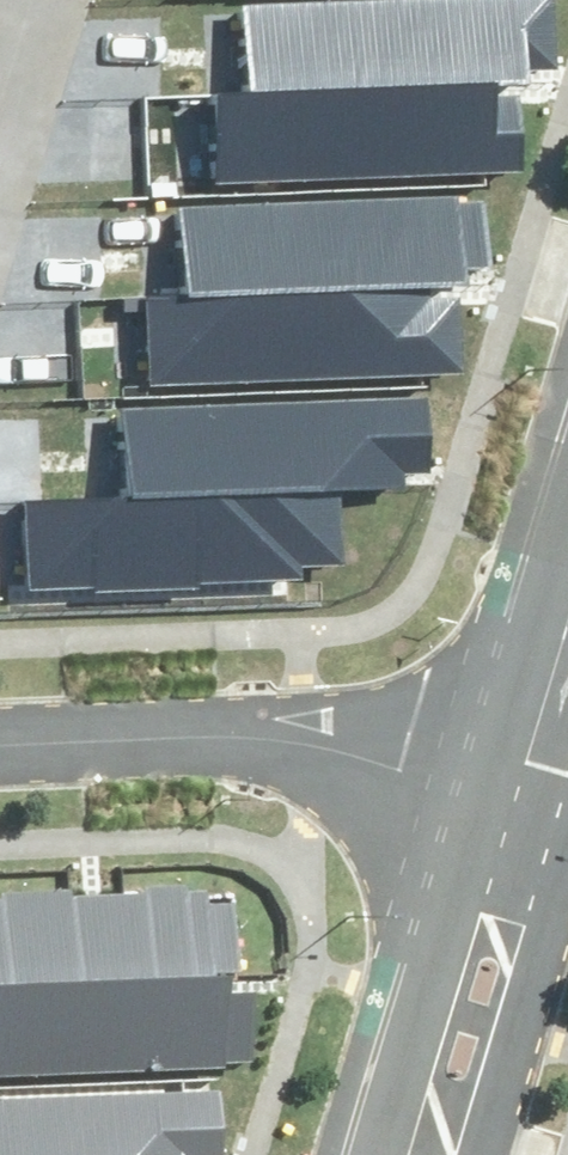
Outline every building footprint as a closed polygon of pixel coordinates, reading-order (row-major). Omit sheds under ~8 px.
[(242,94),(459,84),(519,81),(518,55),(555,53),(553,0),(238,0),(242,94)] [(459,84),(242,94),(213,96),(216,172),(523,156),(519,81),(459,84)] [(168,194),(172,285),(439,274),(465,273),(462,183),(168,194)] [(139,286),(143,376),(443,361),(439,274),(172,285),(139,286)] [(118,399),(123,493),(339,481),(400,478),(399,457),(436,455),(432,382),(118,399)] [(10,498),(14,589),(291,576),(289,547),(342,545),(339,481),(123,493),(10,498)] [(222,970),(219,885),(0,892),(0,977),(222,970)] [(0,977),(0,1061),(243,1054),(241,981),(222,982),(222,970),(0,977)] [(185,1151),(223,1149),(219,1078),(0,1089),(0,1154),(185,1154),(185,1151)]
